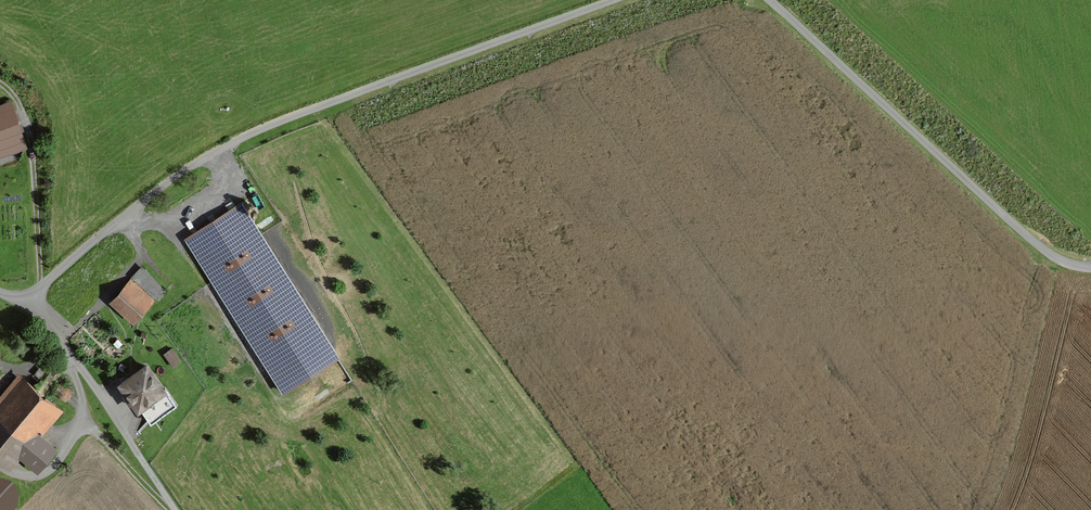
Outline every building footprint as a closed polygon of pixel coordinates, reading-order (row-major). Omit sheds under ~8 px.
[(23,142),(13,109),(0,112),(0,149),(23,142)] [(241,201),(184,238),(283,394),(340,357),(241,201)] [(164,292),(140,271),(110,305),(133,326),(164,292)] [(174,347),(165,353),(173,367),(182,361),(174,347)] [(145,365),(119,382),(137,410),(164,393),(145,365)] [(21,378),(0,403),(0,457),(9,465),(15,457),(35,474),(56,449),(38,433),(58,409),(21,378)]
